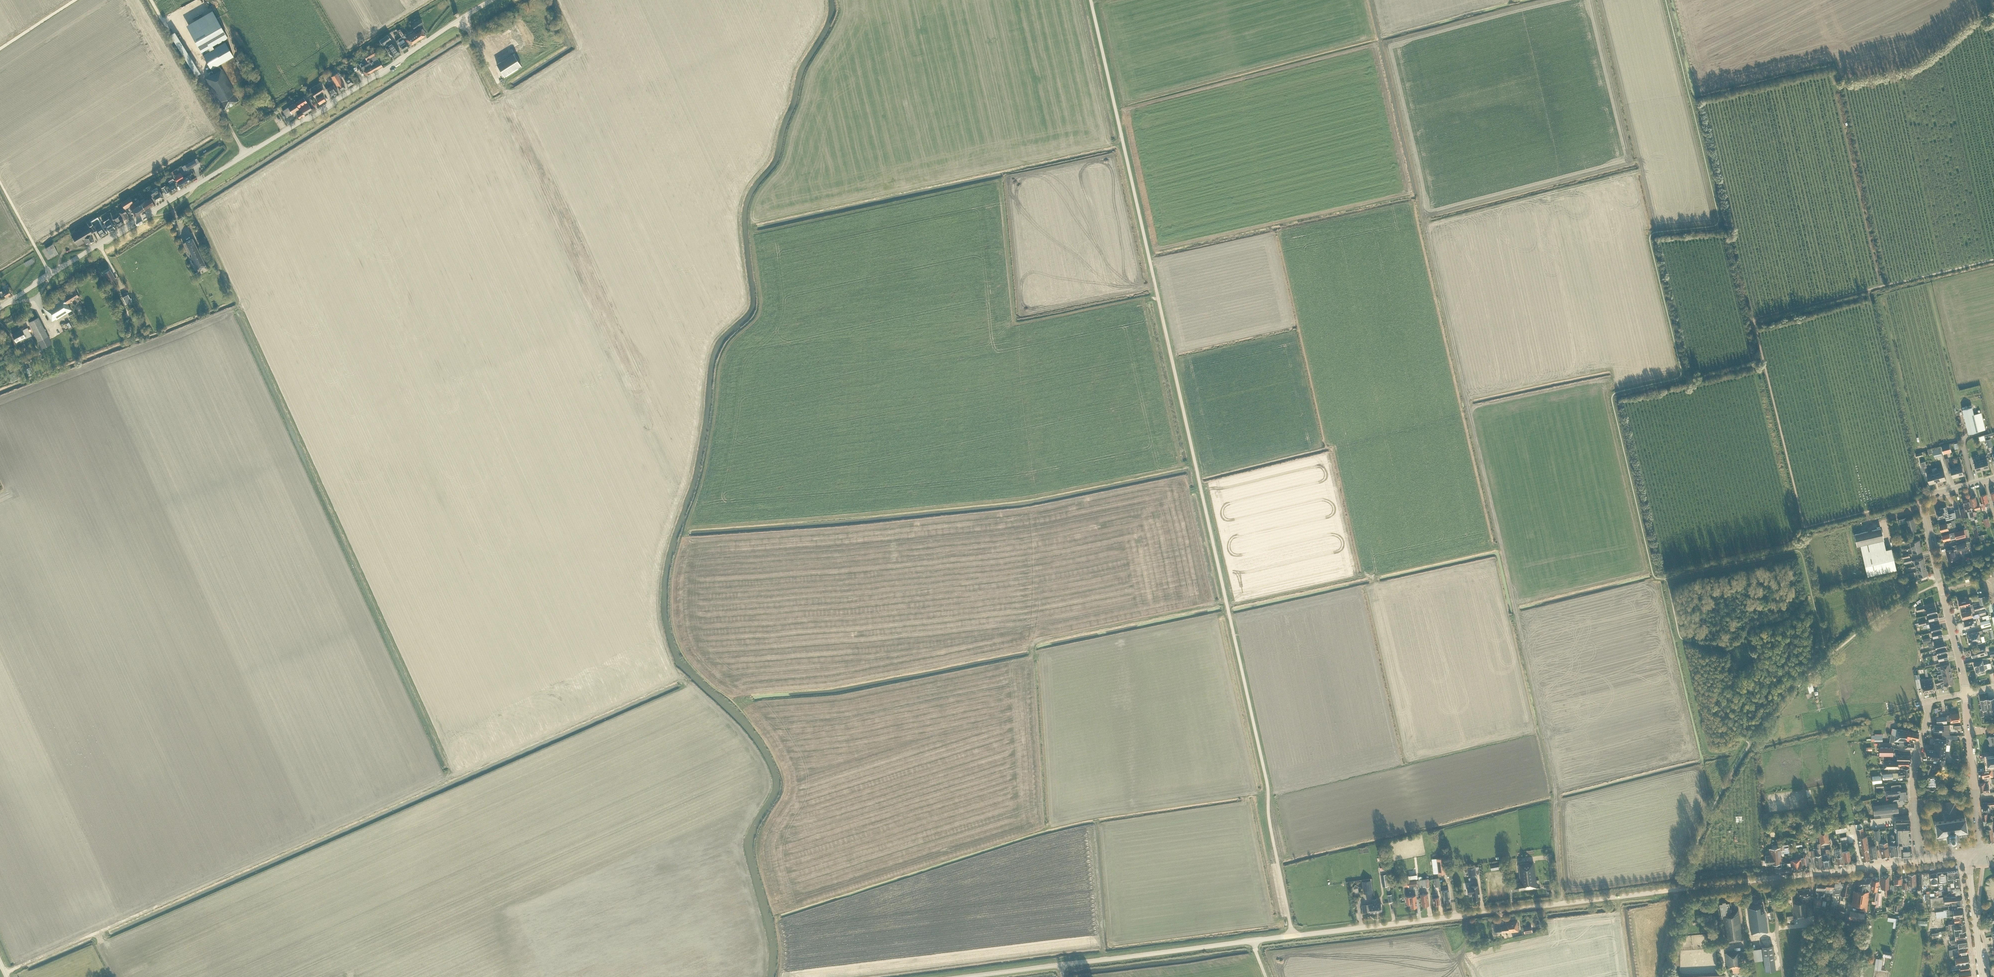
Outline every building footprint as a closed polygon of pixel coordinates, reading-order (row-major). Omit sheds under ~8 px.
[(542,5),(526,13),(532,25),(534,23),(530,15),(532,14),(534,17),(545,11),(542,5)] [(191,34),(217,20),(212,10),(186,25),(191,34)] [(423,24),(420,19),(411,25),(414,30),(423,24)] [(217,20),(191,34),(201,51),(204,50),(212,45),(223,39),(227,36),(217,20)] [(420,28),(415,32),(420,39),(425,35),(423,33),(424,32),(422,29),(421,29),(420,28)] [(408,47),(403,39),(405,38),(401,30),(398,32),(401,37),(395,41),(397,43),(402,51),(408,47)] [(415,32),(406,38),(411,45),(420,39),(415,32)] [(391,40),(387,34),(379,40),(383,46),(391,40)] [(206,53),(203,55),(214,74),(221,69),(218,65),(233,56),(225,42),(214,48),(212,45),(204,50),(206,53)] [(400,53),(393,42),(385,47),(390,54),(393,53),(395,56),(400,53)] [(365,75),(382,66),(379,62),(377,59),(377,60),(375,56),(376,55),(373,50),(363,55),(366,60),(368,63),(361,67),(363,71),(365,75)] [(513,53),(496,64),(504,76),(521,66),(513,53)] [(235,62),(240,71),(245,67),(240,59),(235,62)] [(214,74),(205,79),(222,109),(226,107),(236,101),(239,99),(237,96),(236,96),(234,92),(234,91),(221,69),(214,74)] [(336,73),(331,76),(336,85),(337,86),(340,91),(345,88),(339,78),(342,77),(338,72),(336,73)] [(348,86),(353,83),(347,74),(342,77),(348,86)] [(319,104),(325,100),(322,95),(320,93),(324,91),(321,86),(318,88),(315,85),(309,89),(314,97),(318,94),(319,97),(316,99),(319,104)] [(331,97),(338,92),(333,85),(326,89),(331,97)] [(304,114),(311,109),(307,102),(306,103),(303,98),(295,102),(299,108),(298,108),(300,110),(301,110),(304,114)] [(295,103),(288,107),(291,113),(292,113),(295,111),(298,118),(299,118),(304,115),(304,114),(301,110),(300,110),(300,111),(299,109),(295,103)] [(288,107),(282,111),(287,118),(292,114),(292,113),(291,113),(288,107)] [(196,164),(194,160),(185,165),(188,169),(196,164)] [(188,175),(183,178),(180,172),(174,176),(175,179),(177,182),(180,187),(191,180),(188,175)] [(172,181),(174,180),(172,176),(167,179),(170,183),(167,185),(172,192),(177,189),(174,184),(173,182),(172,181)] [(163,198),(163,197),(158,189),(157,187),(152,190),(154,192),(150,194),(155,202),(155,203),(156,202),(163,198)] [(136,207),(134,205),(130,197),(121,203),(125,209),(129,207),(130,208),(134,216),(144,209),(141,204),(136,207)] [(143,199),(139,201),(140,203),(141,204),(144,209),(153,204),(150,198),(148,200),(144,202),(144,201),(143,199)] [(128,218),(125,213),(126,213),(124,209),(119,212),(124,220),(128,218)] [(117,226),(123,223),(124,222),(119,215),(113,219),(117,226)] [(114,228),(111,223),(110,220),(107,216),(101,219),(109,231),(114,228)] [(90,221),(87,223),(89,226),(93,232),(96,230),(100,237),(106,233),(101,225),(99,222),(93,226),(92,224),(90,221)] [(90,243),(94,241),(90,235),(92,233),(87,225),(71,235),(77,246),(84,242),(82,239),(83,239),(86,244),(89,242),(90,243)] [(198,268),(205,265),(192,238),(185,242),(183,243),(186,250),(185,251),(187,255),(189,254),(191,259),(190,260),(195,270),(198,268)] [(51,258),(58,254),(53,244),(45,248),(51,258)] [(108,281),(111,287),(109,288),(111,291),(115,289),(113,286),(115,285),(112,279),(115,278),(110,270),(105,273),(109,281),(108,281)] [(5,297),(10,294),(7,288),(2,291),(5,297)] [(67,303),(78,296),(75,290),(63,297),(62,296),(43,308),(51,320),(55,318),(56,319),(71,310),(67,303)] [(131,301),(126,292),(121,294),(125,302),(126,304),(131,301)] [(51,343),(47,335),(38,317),(29,321),(42,348),(51,343)] [(16,343),(29,336),(31,335),(27,327),(22,330),(17,332),(18,333),(13,335),(16,343)] [(1979,431),(1972,404),(1965,406),(1966,409),(1962,409),(1968,434),(1979,431)] [(1952,452),(1950,444),(1941,446),(1943,454),(1952,452)] [(1956,467),(1953,468),(1952,465),(1950,465),(1948,458),(1945,458),(1947,467),(1950,467),(1951,468),(1950,468),(1953,478),(1958,477),(1956,467)] [(1983,470),(1980,460),(1976,462),(1975,459),(1972,459),(1973,462),(1974,462),(1977,472),(1983,470)] [(1983,470),(1989,468),(1987,459),(1980,460),(1983,470)] [(1928,471),(1925,461),(1920,462),(1923,473),(1928,471)] [(1958,477),(1964,475),(1962,465),(1956,467),(1958,477)] [(1941,481),(1938,472),(1937,469),(1935,469),(1936,472),(1932,473),(1935,483),(1941,481)] [(1941,481),(1946,480),(1944,470),(1938,472),(1941,481)] [(1929,484),(1935,483),(1932,473),(1927,475),(1929,484)] [(1988,502),(1986,494),(1981,495),(1983,503),(1981,504),(1982,510),(1986,509),(1986,506),(1989,505),(1988,502)] [(1975,509),(1980,508),(1979,504),(1977,504),(1975,497),(1970,498),(1972,506),(1974,505),(1975,509)] [(1970,517),(1974,516),(1973,512),(1973,511),(1972,511),(1969,498),(1968,499),(1967,498),(1964,499),(1964,500),(1963,500),(1965,509),(1969,508),(1970,511),(1969,512),(1970,517)] [(1954,513),(1948,514),(1947,507),(1940,508),(1941,510),(1936,511),(1938,519),(1945,517),(1946,520),(1955,517),(1954,512),(1954,513)] [(1914,518),(1906,520),(1905,517),(1899,519),(1900,524),(1906,522),(1908,531),(1915,529),(1914,525),(1915,525),(1914,518)] [(1948,526),(1952,525),(1951,522),(1947,523),(1940,525),(1941,532),(1949,530),(1948,526)] [(1885,549),(1883,540),(1880,528),(1854,534),(1857,546),(1860,545),(1867,576),(1896,569),(1891,548),(1885,549)] [(1951,539),(1953,538),(1956,538),(1956,539),(1966,537),(1964,529),(1949,533),(1949,534),(1942,535),(1944,541),(1947,540),(1947,542),(1948,542),(1951,542),(1951,541),(1951,539)] [(1911,548),(1920,546),(1919,540),(1909,542),(1911,548)] [(1958,551),(1968,548),(1968,547),(1971,547),(1970,542),(1957,545),(1958,548),(1946,551),(1948,560),(1958,558),(1956,549),(1958,548),(1958,551)] [(1912,554),(1922,551),(1920,546),(1911,548),(1912,554)] [(1915,566),(1925,564),(1923,558),(1913,560),(1915,566)] [(1966,609),(1973,607),(1972,604),(1970,605),(1969,599),(1959,601),(1960,607),(1965,606),(1966,609)] [(1972,613),(1974,612),(1973,607),(1966,609),(1965,609),(1966,611),(1962,613),(1963,619),(1973,617),(1973,616),(1972,613)] [(1975,625),(1977,625),(1976,620),(1974,620),(1964,622),(1965,628),(1975,626),(1975,625)] [(1992,630),(1991,625),(1982,627),(1983,631),(1989,629),(1989,631),(1988,631),(1990,638),(1993,637),(1992,630)] [(1980,633),(1982,633),(1981,630),(1968,634),(1970,638),(1969,639),(1968,640),(1969,642),(1970,642),(1970,643),(1981,640),(1980,633)] [(1978,656),(1987,654),(1985,648),(1971,651),(1972,657),(1978,656)] [(1984,669),(1987,668),(1986,664),(1983,664),(1982,660),(1974,662),(1975,667),(1976,671),(1977,673),(1980,672),(1980,671),(1984,669)] [(1937,677),(1951,674),(1950,669),(1941,671),(1941,674),(1937,675),(1937,677)] [(1929,693),(1934,692),(1933,682),(1929,683),(1928,679),(1926,679),(1929,693)] [(1993,713),(1993,698),(1987,699),(1981,700),(1982,709),(1980,709),(1981,716),(1984,716),(1983,711),(1984,711),(1984,710),(1988,709),(1989,714),(1993,713)] [(1950,722),(1960,721),(1959,714),(1950,715),(1947,715),(1947,717),(1946,717),(1946,716),(1936,718),(1936,724),(1946,723),(1946,721),(1950,720),(1950,722)] [(1949,735),(1949,725),(1934,725),(1934,731),(1942,731),(1942,735),(1949,735)] [(1917,740),(1919,733),(1911,732),(1911,731),(1897,729),(1892,728),(1891,735),(1895,735),(1894,741),(1898,741),(1908,742),(1909,738),(1917,740)] [(1928,749),(1927,758),(1944,760),(1946,740),(1935,739),(1934,750),(1928,749)] [(1879,747),(1879,755),(1893,755),(1893,747),(1879,747)] [(1893,752),(1893,755),(1893,760),(1910,760),(1911,756),(1895,755),(1896,752),(1893,752)] [(1934,766),(1931,766),(1931,764),(1926,764),(1926,767),(1925,767),(1926,782),(1924,782),(1924,789),(1939,788),(1938,774),(1932,774),(1932,773),(1930,773),(1930,770),(1934,770),(1934,766)] [(1892,773),(1882,774),(1883,779),(1899,777),(1899,776),(1909,776),(1909,768),(1900,768),(1900,771),(1898,771),(1898,772),(1892,773)] [(1992,771),(1992,769),(1988,770),(1988,769),(1978,771),(1979,778),(1980,778),(1988,777),(1993,776),(1993,770),(1992,771)] [(1989,785),(1988,786),(1987,782),(1988,781),(1988,777),(1980,778),(1980,782),(1979,782),(1981,792),(1990,792),(1989,785)] [(1907,800),(1907,789),(1901,789),(1900,785),(1891,786),(1892,790),(1885,791),(1886,796),(1898,795),(1899,799),(1896,799),(1895,799),(1894,800),(1893,801),(1893,802),(1892,803),(1873,805),(1874,818),(1898,816),(1898,812),(1897,804),(1904,804),(1904,801),(1907,800)] [(1954,819),(1952,811),(1955,810),(1955,808),(1954,802),(1941,804),(1942,810),(1942,812),(1945,812),(1946,820),(1943,821),(1936,822),(1935,822),(1936,825),(1935,825),(1936,831),(1937,834),(1946,833),(1947,840),(1949,840),(1953,839),(1956,839),(1958,839),(1957,832),(1966,830),(1966,827),(1965,821),(1965,818),(1954,819)] [(1982,812),(1990,811),(1989,805),(1993,805),(1993,802),(1987,803),(1987,802),(1982,802),(1982,805),(1982,812)] [(1987,820),(1988,820),(1988,813),(1983,814),(1983,821),(1983,824),(1984,829),(1984,831),(1986,831),(1987,842),(1993,841),(1993,830),(1993,826),(1993,821),(1991,821),(1987,821),(1987,820)] [(1910,824),(1910,820),(1903,820),(1903,819),(1895,820),(1895,827),(1897,827),(1908,827),(1908,824),(1909,824),(1910,824)] [(1864,836),(1862,828),(1862,823),(1855,824),(1857,837),(1858,837),(1862,861),(1870,859),(1868,848),(1868,847),(1866,836),(1864,836)] [(1827,830),(1818,831),(1820,844),(1829,843),(1827,830)] [(1898,844),(1908,843),(1911,843),(1910,839),(1910,840),(1908,840),(1908,838),(1910,838),(1910,833),(1908,834),(1898,834),(1898,843),(1898,844)] [(1896,844),(1895,840),(1894,835),(1890,836),(1892,845),(1889,845),(1890,856),(1897,856),(1896,844)] [(1881,858),(1889,857),(1887,842),(1879,843),(1881,858)] [(1781,862),(1781,861),(1780,854),(1790,852),(1789,845),(1781,846),(1781,848),(1780,848),(1780,847),(1769,849),(1770,855),(1765,856),(1766,864),(1777,863),(1779,863),(1779,862),(1781,862)] [(1868,848),(1870,859),(1877,858),(1875,846),(1868,847),(1868,848)] [(1908,847),(1897,847),(1898,855),(1901,855),(1911,855),(1911,847),(1908,847)] [(1804,868),(1809,868),(1805,848),(1804,849),(1805,854),(1800,854),(1801,858),(1799,859),(1801,870),(1804,870),(1804,868)] [(1837,865),(1843,864),(1841,853),(1842,852),(1841,848),(1834,849),(1836,857),(1837,865)] [(1845,864),(1851,863),(1849,850),(1845,851),(1845,849),(1842,849),(1845,864)] [(1830,859),(1829,854),(1829,851),(1826,851),(1826,854),(1821,855),(1823,867),(1830,866),(1829,859),(1830,859)] [(1438,874),(1446,873),(1444,858),(1432,859),(1434,873),(1438,873),(1438,874)] [(1792,871),(1801,870),(1799,859),(1795,859),(1795,860),(1791,860),(1792,871)] [(1791,872),(1790,866),(1790,862),(1783,862),(1783,861),(1781,861),(1781,862),(1779,862),(1779,863),(1779,867),(1782,867),(1783,873),(1791,872)] [(1512,890),(1537,887),(1534,863),(1529,863),(1518,864),(1520,883),(1511,884),(1512,890)] [(1775,874),(1783,873),(1782,867),(1779,867),(1779,863),(1777,863),(1777,867),(1775,867),(1774,867),(1775,874)] [(1467,868),(1468,876),(1476,875),(1475,867),(1467,868)] [(1951,886),(1960,885),(1959,877),(1958,871),(1957,870),(1947,871),(1947,878),(1948,886),(1951,886)] [(1946,872),(1937,873),(1939,889),(1942,889),(1942,882),(1947,882),(1946,872)] [(1908,874),(1908,885),(1909,885),(1909,889),(1910,889),(1910,891),(1916,891),(1915,874),(1908,874)] [(1873,899),(1872,899),(1871,903),(1875,904),(1877,890),(1879,877),(1873,877),(1871,889),(1875,890),(1873,899)] [(1871,878),(1859,878),(1858,885),(1858,891),(1854,890),(1852,904),(1859,906),(1858,910),(1866,911),(1871,878)] [(1426,887),(1429,887),(1428,879),(1420,880),(1420,886),(1425,886),(1426,887)] [(1371,880),(1362,881),(1364,893),(1373,892),(1371,880)] [(1848,896),(1850,880),(1844,880),(1840,900),(1843,900),(1844,895),(1848,896)] [(1841,893),(1842,888),(1843,881),(1835,881),(1834,888),(1833,893),(1841,893)] [(1832,892),(1834,882),(1826,882),(1825,892),(1832,892)] [(1824,889),(1826,883),(1817,883),(1816,889),(1816,892),(1817,892),(1817,897),(1813,897),(1813,904),(1813,905),(1820,905),(1821,897),(1821,895),(1823,895),(1824,889)] [(1953,895),(1961,894),(1961,891),(1960,885),(1951,886),(1948,886),(1947,886),(1948,890),(1951,890),(1951,892),(1953,892),(1953,895)] [(1473,900),(1480,899),(1478,886),(1467,887),(1468,894),(1472,894),(1473,900)] [(1813,904),(1813,897),(1810,896),(1809,888),(1797,890),(1797,897),(1798,897),(1798,899),(1794,899),(1796,918),(1807,917),(1805,902),(1807,901),(1807,898),(1809,898),(1809,904),(1813,904)] [(1445,903),(1450,902),(1449,895),(1448,889),(1442,890),(1443,896),(1444,896),(1445,903)] [(1416,895),(1406,896),(1407,904),(1411,903),(1411,907),(1417,907),(1416,899),(1416,895)] [(1948,909),(1954,908),(1963,907),(1962,898),(1961,895),(1944,897),(1944,896),(1930,897),(1931,907),(1936,906),(1942,906),(1945,906),(1945,905),(1948,905),(1948,909)] [(1370,912),(1376,912),(1374,899),(1372,899),(1373,904),(1362,905),(1363,912),(1367,911),(1367,910),(1370,910),(1370,912)] [(1723,918),(1724,927),(1721,928),(1722,933),(1725,933),(1727,942),(1742,940),(1738,910),(1731,911),(1730,907),(1731,907),(1730,900),(1717,902),(1718,909),(1719,909),(1720,918),(1723,918)] [(1749,908),(1748,908),(1751,934),(1768,932),(1765,912),(1764,912),(1762,901),(1748,903),(1749,908)] [(1954,916),(1964,915),(1963,908),(1954,909),(1954,908),(1948,909),(1943,909),(1944,910),(1936,911),(1936,917),(1938,917),(1938,920),(1944,920),(1944,917),(1954,916)] [(1865,913),(1850,910),(1848,919),(1863,921),(1865,913)] [(1955,923),(1964,922),(1964,915),(1954,916),(1954,921),(1948,921),(1948,925),(1949,925),(1953,925),(1955,925),(1955,923)] [(1507,932),(1518,931),(1517,921),(1505,922),(1506,926),(1495,927),(1495,933),(1507,931),(1507,932)] [(1958,932),(1964,931),(1966,931),(1964,923),(1957,924),(1955,925),(1953,925),(1954,932),(1958,932)] [(1955,940),(1957,939),(1966,938),(1966,932),(1964,932),(1964,931),(1958,932),(1954,932),(1955,940)] [(1966,939),(1957,940),(1957,939),(1955,940),(1950,940),(1951,944),(1954,943),(1955,946),(1957,945),(1958,948),(1967,947),(1966,939)] [(1772,945),(1762,947),(1765,972),(1776,970),(1774,960),(1772,945)] [(1763,960),(1761,948),(1751,950),(1753,961),(1763,960)] [(1741,972),(1740,966),(1742,966),(1740,951),(1725,953),(1727,968),(1731,967),(1732,973),(1741,972)] [(1969,956),(1957,958),(1957,955),(1954,956),(1955,964),(1969,963),(1969,956)] [(1952,972),(1970,969),(1969,964),(1958,965),(1959,969),(1952,970),(1952,972)]
